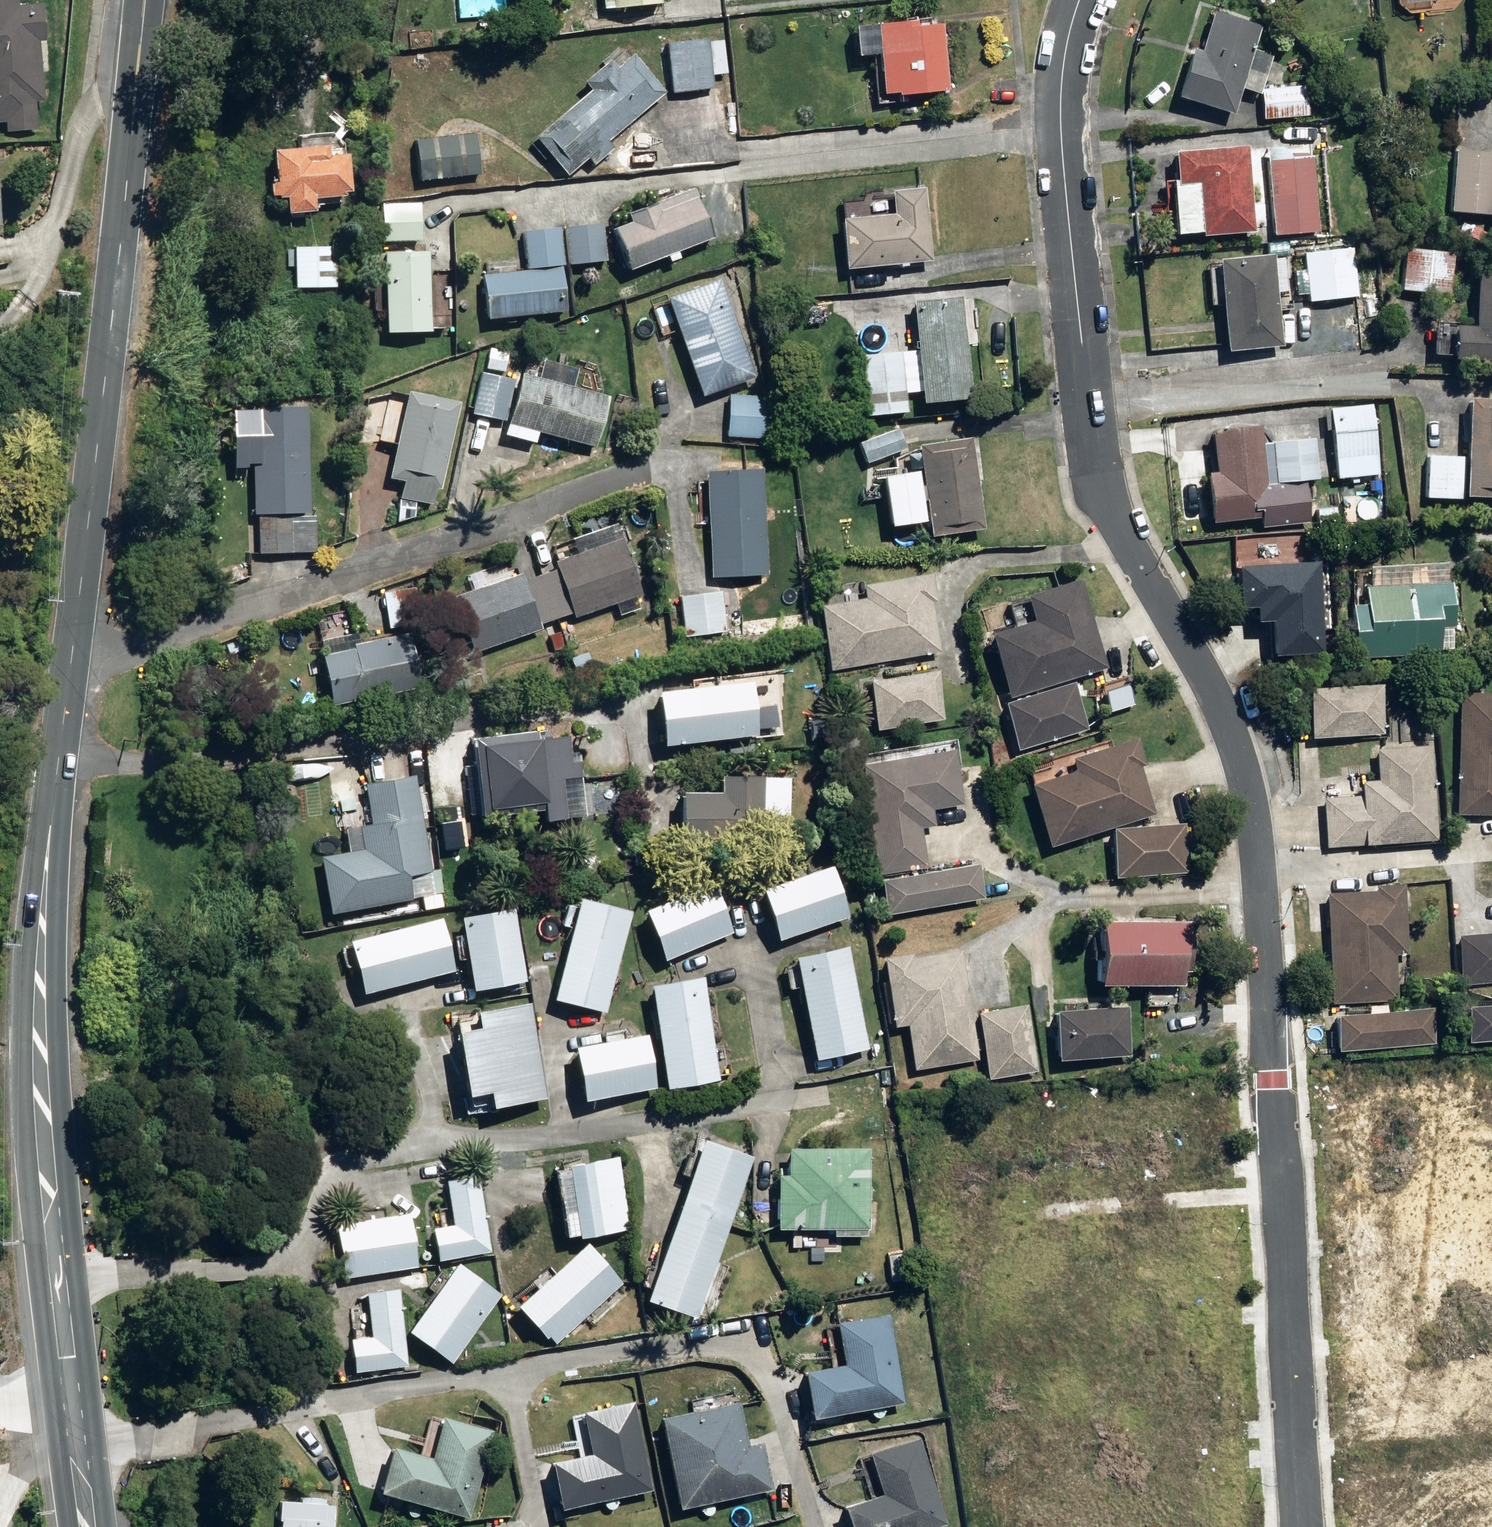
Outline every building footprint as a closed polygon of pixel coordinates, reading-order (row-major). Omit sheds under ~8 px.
[(6,127),(36,125),(34,98),(43,97),(38,39),(44,38),(41,1),(17,3),(17,0),(0,0),(0,119),(6,119),(6,127)] [(604,10),(662,5),(662,0),(602,0),(604,10)] [(1179,98),(1235,114),(1242,91),(1261,96),(1272,57),(1255,52),(1262,27),(1213,13),(1201,52),(1193,50),(1179,98)] [(899,93),(899,97),(950,91),(943,25),(930,20),(856,28),(859,58),(880,56),(885,95),(899,93)] [(667,44),(672,94),(715,90),(709,40),(667,44)] [(535,138),(568,176),(588,159),(595,167),(614,150),(608,143),(666,94),(633,55),(617,69),(609,60),(583,83),(590,92),(535,138)] [(1263,90),(1264,120),(1310,117),(1308,87),(1263,90)] [(1471,95),(1431,100),(1432,115),(1472,110),(1471,95)] [(1204,235),(1204,238),(1256,234),(1256,225),(1276,224),(1277,237),(1321,233),(1312,125),(1266,129),(1268,149),(1249,151),(1249,148),(1175,154),(1177,181),(1173,181),(1177,237),(1204,235)] [(413,142),(418,183),(481,176),(476,135),(413,142)] [(288,215),(289,220),(302,219),(302,214),(315,214),(314,201),(345,198),(344,194),(351,193),(348,156),(329,157),(328,146),(282,150),(283,161),(268,162),(270,198),(277,197),(277,201),(285,200),(286,216),(288,215)] [(1491,216),(1491,154),(1454,152),(1450,213),(1491,216)] [(1376,170),(1368,170),(1369,182),(1378,180),(1376,170)] [(613,230),(630,272),(666,258),(668,263),(679,259),(677,254),(714,239),(694,189),(627,215),(631,224),(613,230)] [(841,221),(846,271),(932,262),(925,189),(892,192),(892,195),(851,199),(854,220),(841,221)] [(382,204),(382,243),(421,242),(420,204),(382,204)] [(1352,233),(1361,233),(1362,216),(1351,216),(1352,233)] [(566,230),(570,266),(607,261),(603,225),(566,230)] [(483,276),(487,320),(567,312),(562,266),(565,267),(561,229),(523,233),(527,273),(483,276)] [(295,289),(336,289),(336,248),(295,248),(295,289)] [(1305,254),(1310,302),(1360,297),(1354,249),(1305,254)] [(1420,265),(1442,267),(1443,253),(1420,251),(1420,265)] [(385,255),(387,335),(432,333),(430,254),(385,255)] [(1275,255),(1221,260),(1229,352),(1284,347),(1279,296),(1275,255)] [(1491,361),(1491,276),(1479,276),(1477,329),(1455,329),(1454,360),(1491,361)] [(668,300),(702,397),(756,378),(721,281),(668,300)] [(860,355),(866,418),(908,414),(905,377),(921,376),(924,406),(973,401),(967,335),(975,334),(972,301),(964,301),(963,298),(913,303),(918,355),(902,356),(902,351),(860,355)] [(486,370),(505,374),(509,353),(490,350),(486,370)] [(538,435),(597,449),(609,397),(573,389),(577,370),(542,362),(538,379),(520,375),(506,436),(535,444),(538,435)] [(472,414),(505,422),(515,382),(482,374),(472,414)] [(909,382),(910,399),(919,399),(918,382),(909,382)] [(406,484),(397,526),(413,516),(416,502),(432,506),(436,490),(440,492),(460,405),(408,393),(388,480),(406,484)] [(728,439),(771,441),(772,397),(730,396),(728,439)] [(1491,500),(1491,401),(1470,400),(1467,499),(1491,500)] [(1331,411),(1340,491),(1360,488),(1359,479),(1380,477),(1373,406),(1331,411)] [(257,517),(258,556),(317,554),(315,515),(311,516),(307,408),(250,410),(254,518),(257,517)] [(859,445),(868,466),(908,450),(899,428),(859,445)] [(1209,475),(1214,525),(1272,519),(1262,428),(1208,433),(1212,475),(1209,475)] [(918,448),(932,539),(986,531),(972,440),(918,448)] [(1274,445),(1277,483),(1319,480),(1316,441),(1274,445)] [(1427,500),(1464,501),(1466,458),(1429,456),(1427,500)] [(708,467),(713,572),(769,570),(764,465),(708,467)] [(1281,492),(1282,512),(1297,512),(1296,492),(1281,492)] [(557,571),(541,576),(556,620),(572,615),(573,618),(617,604),(620,611),(630,608),(628,600),(643,596),(624,541),(620,542),(616,530),(584,541),(588,552),(555,563),(557,571)] [(1314,557),(1235,562),(1238,601),(1252,600),(1253,616),(1267,615),(1269,649),(1319,646),(1314,557)] [(491,585),(454,597),(473,654),(543,632),(540,625),(556,620),(541,576),(524,582),(522,574),(516,576),(515,572),(489,580),(491,585)] [(819,607),(830,668),(938,650),(930,601),(933,601),(929,574),(863,585),(865,599),(819,607)] [(990,634),(1008,694),(1104,665),(1079,581),(1027,597),(1034,621),(990,634)] [(1354,655),(1354,660),(1442,655),(1441,648),(1451,647),(1451,637),(1441,638),(1440,631),(1456,630),(1453,585),(1367,590),(1368,608),(1353,609),(1354,630),(1349,630),(1351,655),(1354,655)] [(383,595),(390,630),(423,624),(416,589),(383,595)] [(723,634),(724,644),(750,640),(747,619),(727,622),(722,592),(679,598),(685,638),(723,634)] [(558,626),(564,646),(580,641),(573,621),(558,626)] [(318,640),(332,707),(426,688),(415,633),(360,644),(357,632),(318,640)] [(550,637),(555,652),(564,648),(560,634),(550,637)] [(581,643),(565,649),(572,670),(588,665),(581,643)] [(870,683),(879,733),(945,721),(937,671),(870,683)] [(656,695),(663,749),(758,737),(751,683),(720,687),(719,680),(699,683),(700,690),(656,695)] [(1004,706),(1019,753),(1088,731),(1073,684),(1004,706)] [(1310,691),(1313,739),(1384,735),(1381,686),(1310,691)] [(1491,816),(1491,697),(1461,696),(1458,815),(1491,816)] [(543,811),(545,824),(567,821),(563,782),(583,780),(580,754),(571,754),(569,739),(538,743),(537,732),(472,740),(475,767),(464,768),(468,792),(478,790),(481,819),(543,811)] [(1030,781),(1048,840),(1154,808),(1139,762),(1144,760),(1136,733),(1069,754),(1073,768),(1030,781)] [(1324,799),(1327,850),(1439,842),(1432,748),(1377,751),(1379,783),(1362,784),(1363,797),(1324,799)] [(861,767),(878,876),(928,869),(922,830),(936,828),(934,811),(964,807),(956,752),(861,767)] [(305,762),(308,776),(327,772),(325,759),(305,762)] [(680,786),(681,837),(763,837),(764,809),(791,808),(791,770),(722,770),(722,786),(680,786)] [(321,859),(331,915),(412,902),(408,877),(432,873),(415,778),(366,787),(372,826),(360,828),(365,851),(321,859)] [(1112,823),(1116,872),(1188,868),(1185,819),(1112,823)] [(878,878),(884,912),(981,895),(975,860),(878,878)] [(762,893),(779,943),(849,919),(832,869),(762,893)] [(644,914),(665,964),(733,934),(712,884),(644,914)] [(1326,895),(1332,1004),(1398,1001),(1396,956),(1409,955),(1405,884),(1376,885),(1376,892),(1326,895)] [(551,997),(603,1010),(629,905),(577,893),(551,997)] [(459,912),(472,986),(525,977),(512,902),(459,912)] [(349,936),(364,989),(455,965),(441,911),(349,936)] [(1102,953),(1102,981),(1182,980),(1182,966),(1191,966),(1191,915),(1101,916),(1101,932),(1092,932),(1092,953),(1102,953)] [(1465,937),(1469,976),(1491,974),(1491,934),(1465,937)] [(794,961),(815,1062),(869,1051),(848,950),(794,961)] [(909,1027),(916,1071),(980,1061),(963,952),(913,960),(913,956),(884,961),(894,1029),(909,1027)] [(650,989),(666,1091),(720,1082),(703,980),(650,989)] [(546,1091),(528,998),(472,1008),(475,1023),(457,1027),(469,1090),(487,1086),(490,1101),(546,1091)] [(1056,1008),(1059,1056),(1131,1051),(1128,1003),(1056,1008)] [(977,1015),(988,1081),(1038,1073),(1026,1007),(977,1015)] [(1467,1010),(1469,1044),(1491,1043),(1491,1008),(1467,1010)] [(1432,1010),(1384,1015),(1387,1048),(1434,1044),(1432,1010)] [(1338,1053),(1387,1048),(1384,1015),(1335,1018),(1338,1053)] [(571,1041),(582,1095),(654,1080),(643,1027),(571,1041)] [(646,1297),(696,1315),(753,1153),(702,1135),(646,1297)] [(776,1173),(777,1227),(833,1226),(833,1234),(866,1233),(866,1226),(870,1226),(869,1145),(788,1146),(788,1173),(776,1173)] [(566,1163),(577,1232),(628,1224),(617,1155),(566,1163)] [(433,1224),(439,1256),(492,1247),(479,1171),(447,1177),(454,1221),(433,1224)] [(335,1227),(343,1280),(418,1269),(410,1216),(335,1227)] [(517,1310),(552,1348),(622,1284),(587,1245),(517,1310)] [(903,1254),(887,1256),(890,1281),(907,1279),(903,1254)] [(407,1335),(451,1367),(501,1298),(457,1266),(407,1335)] [(350,1342),(354,1374),(408,1368),(399,1291),(366,1295),(371,1340),(350,1342)] [(899,1403),(885,1317),(837,1325),(844,1367),(801,1374),(809,1417),(899,1403)] [(647,1489),(630,1404),(582,1414),(590,1455),(548,1463),(557,1506),(647,1489)] [(661,1421),(681,1512),(774,1492),(763,1444),(749,1447),(740,1404),(661,1421)] [(466,1515),(488,1432),(441,1419),(430,1460),(389,1449),(377,1492),(466,1515)] [(848,1526),(948,1526),(920,1439),(870,1455),(883,1498),(843,1510),(848,1526)] [(334,1507),(325,1507),(326,1501),(280,1500),(279,1526),(334,1526),(334,1507)]
